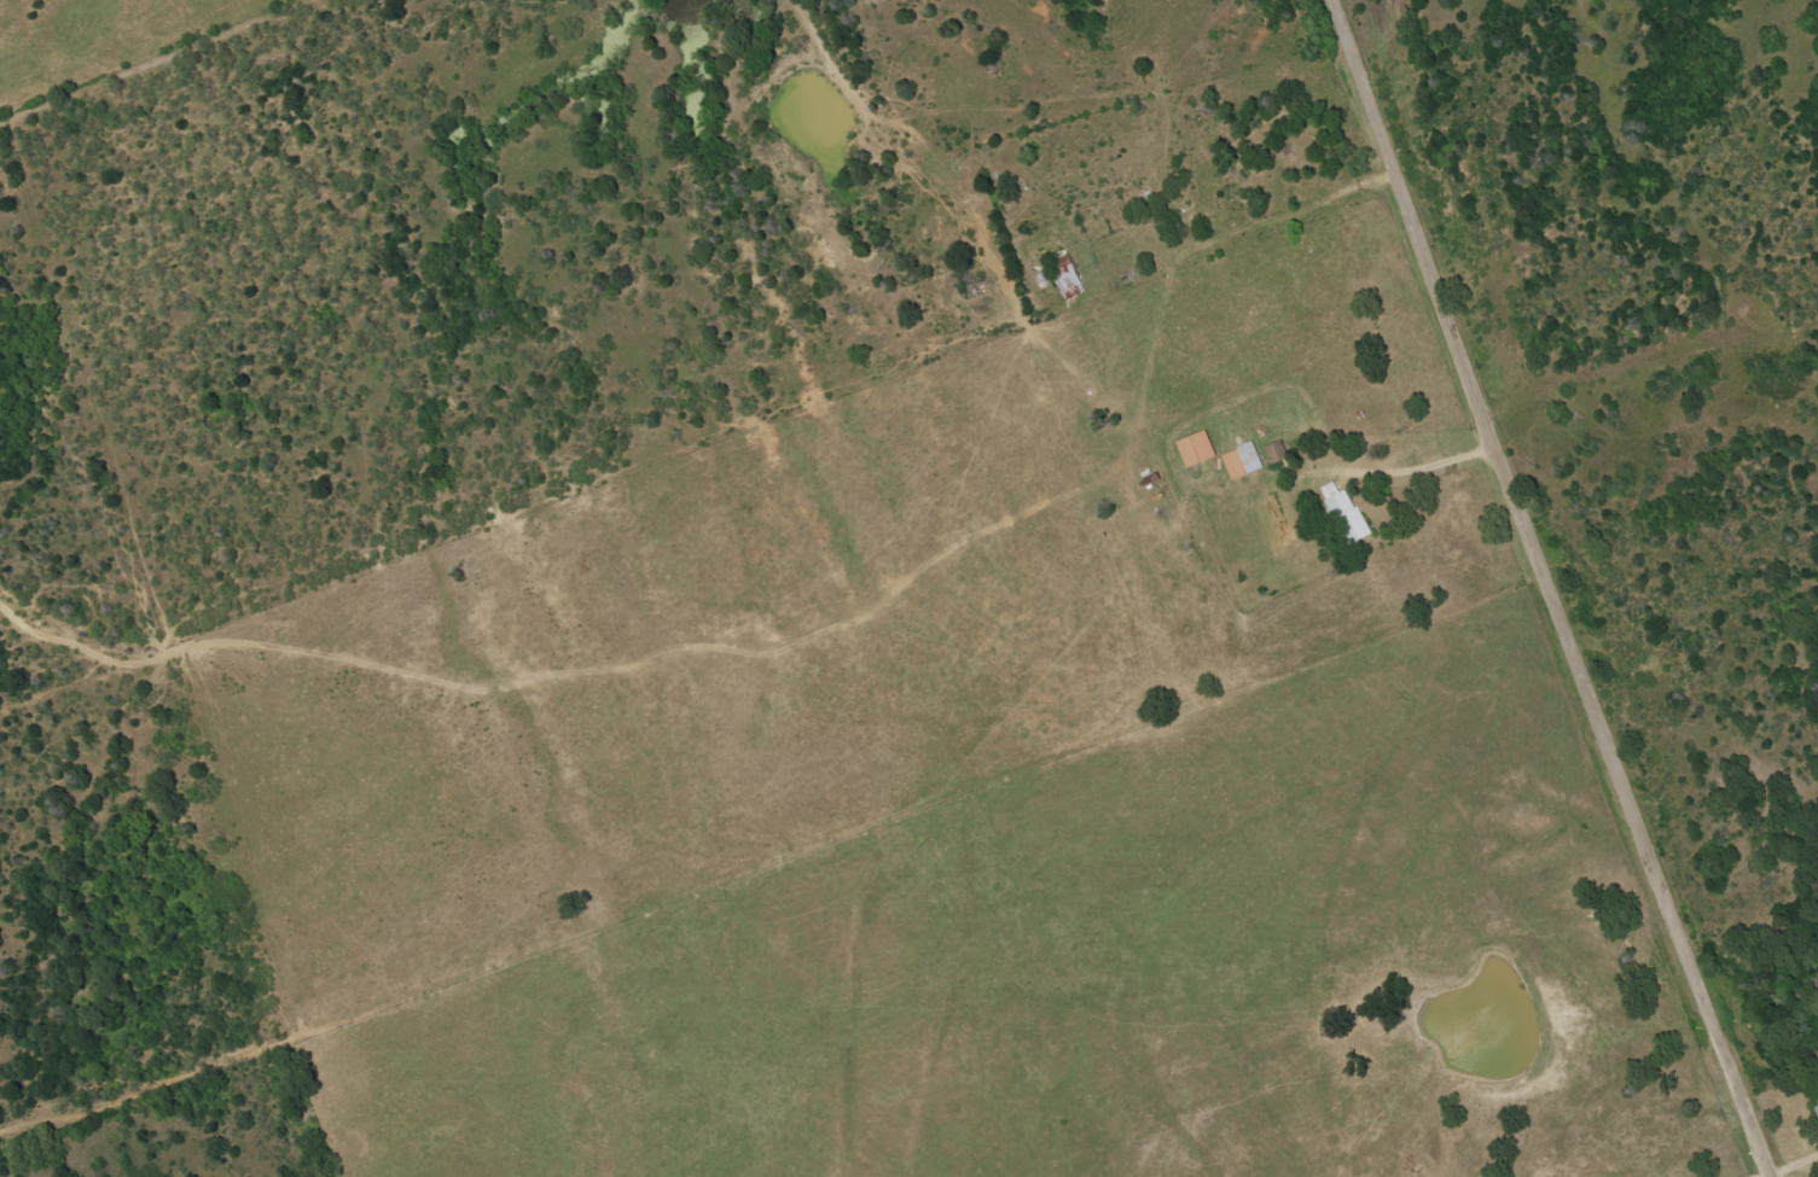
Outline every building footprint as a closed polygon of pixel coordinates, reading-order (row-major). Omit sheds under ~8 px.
[(1179,440),(1187,467),(1218,458),(1210,431),(1179,440)] [(1223,454),(1233,480),(1266,468),(1256,442),(1223,454)] [(1372,534),(1342,479),(1322,490),(1352,545),(1372,534)]
